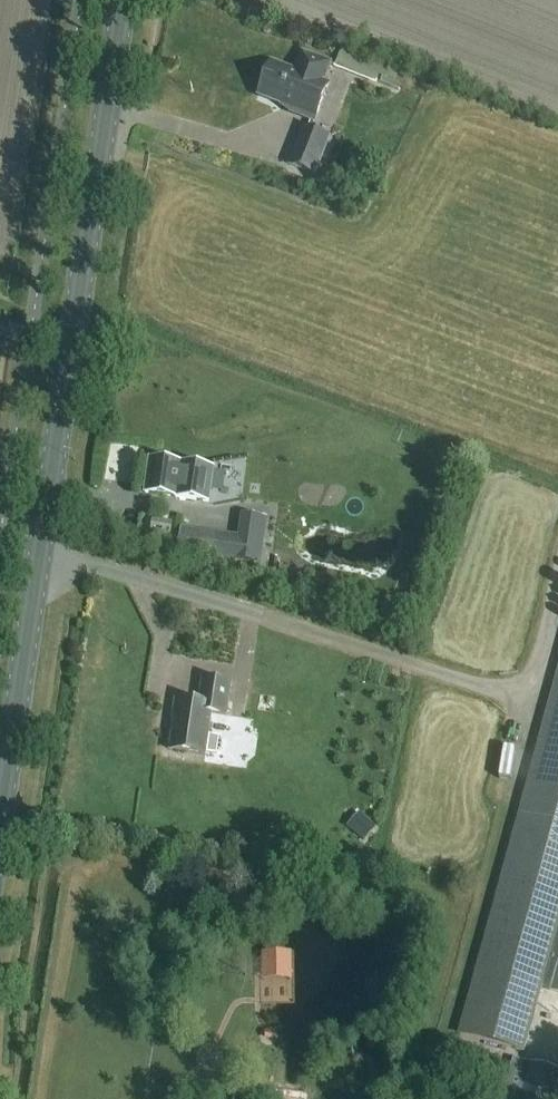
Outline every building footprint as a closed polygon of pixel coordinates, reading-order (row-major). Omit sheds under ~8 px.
[(335,67),(334,70),(376,85),(377,82),(378,78),(381,79),(380,83),(393,87),(399,70),(342,49),(335,67)] [(322,82),(329,64),(301,53),(294,71),(270,62),(257,96),(291,109),(290,113),(312,122),(327,84),(322,82)] [(331,139),(303,128),(288,165),(317,176),(331,139)] [(207,502),(211,468),(149,460),(144,494),(207,502)] [(239,541),(181,532),(177,554),(262,567),(269,521),(243,517),(239,541)] [(152,520),(150,533),(170,536),(172,523),(152,520)] [(458,1035),(523,1051),(543,983),(557,987),(557,674),(458,1035)] [(199,704),(175,701),(172,720),(174,720),(169,751),(205,756),(205,754),(216,756),(221,752),(222,742),(219,738),(208,736),(211,714),(226,716),(231,685),(203,680),(199,704)] [(364,839),(377,825),(360,809),(347,823),(364,839)] [(557,1084),(557,1071),(531,1064),(521,1098),(554,1098),(557,1084)]
